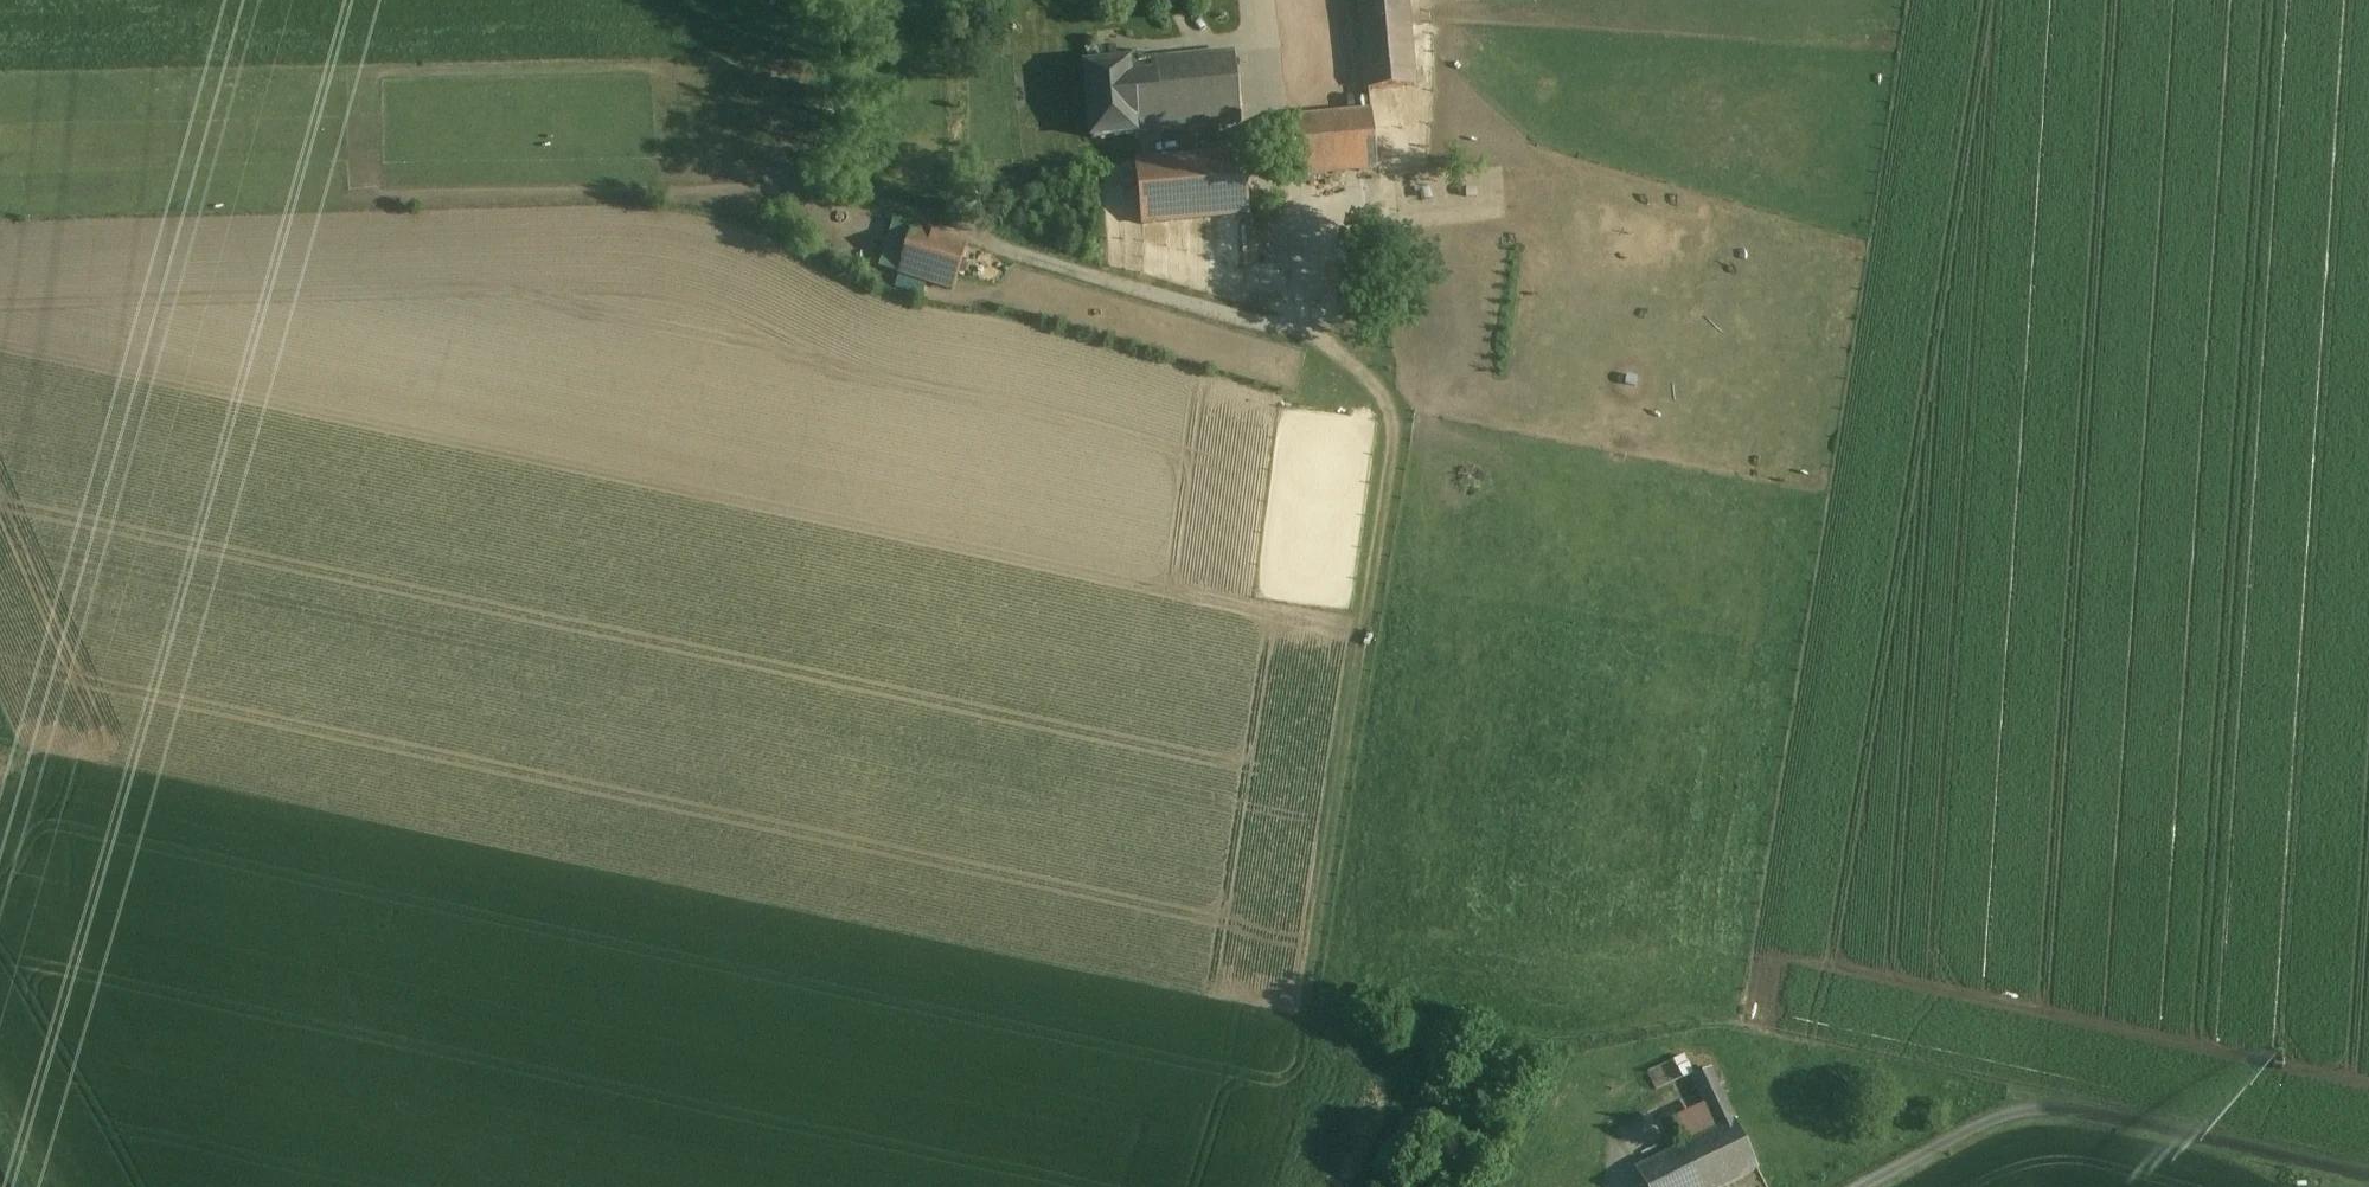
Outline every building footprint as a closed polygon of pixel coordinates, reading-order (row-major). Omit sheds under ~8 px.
[(1365,91),(1412,86),(1405,0),(1357,0),(1365,91)] [(1232,54),(1127,64),(1133,132),(1238,122),(1232,54)] [(1127,63),(1083,67),(1089,139),(1133,135),(1133,132),(1127,64),(1127,63)] [(1368,112),(1291,119),(1296,179),(1373,172),(1368,112)] [(1241,152),(1135,161),(1140,224),(1247,215),(1241,152)] [(967,246),(913,230),(906,251),(899,275),(953,292),(967,246)] [(1634,1169),(1643,1186),(1718,1186),(1757,1169),(1709,1071),(1691,1078),(1716,1129),(1634,1169)]
